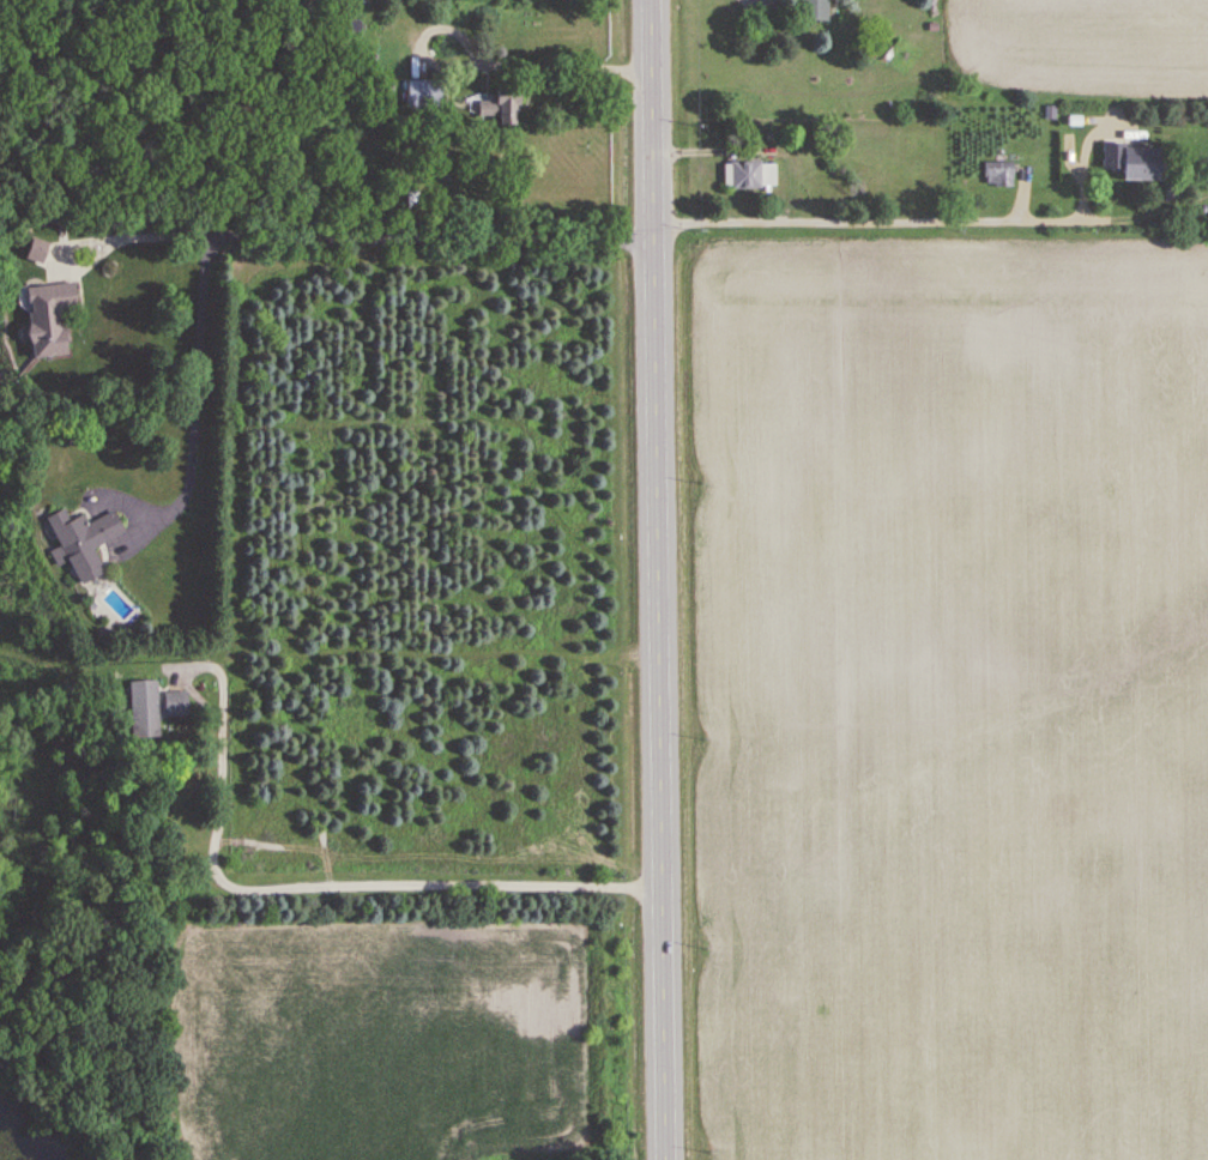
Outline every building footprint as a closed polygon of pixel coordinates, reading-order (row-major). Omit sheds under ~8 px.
[(802,22),(828,22),(827,0),(801,0),(802,22)] [(407,107),(443,107),(443,80),(407,80),(407,107)] [(516,123),(516,87),(493,87),(493,101),(478,101),(478,123),(516,123)] [(384,95),(384,104),(395,104),(394,95),(384,95)] [(1120,181),(1158,182),(1158,147),(1102,146),(1102,169),(1121,169),(1120,181)] [(1013,188),(1013,163),(985,163),(985,188),(1013,188)] [(775,191),(775,164),(724,164),(724,191),(775,191)] [(72,306),(70,284),(22,289),(29,360),(67,356),(64,329),(57,329),(55,308),(72,306)] [(113,513),(86,525),(82,515),(68,521),(63,509),(45,517),(77,586),(103,574),(91,548),(123,534),(113,513)] [(158,738),(157,681),(129,682),(130,739),(158,738)] [(187,693),(163,693),(163,717),(187,717),(187,693)]
